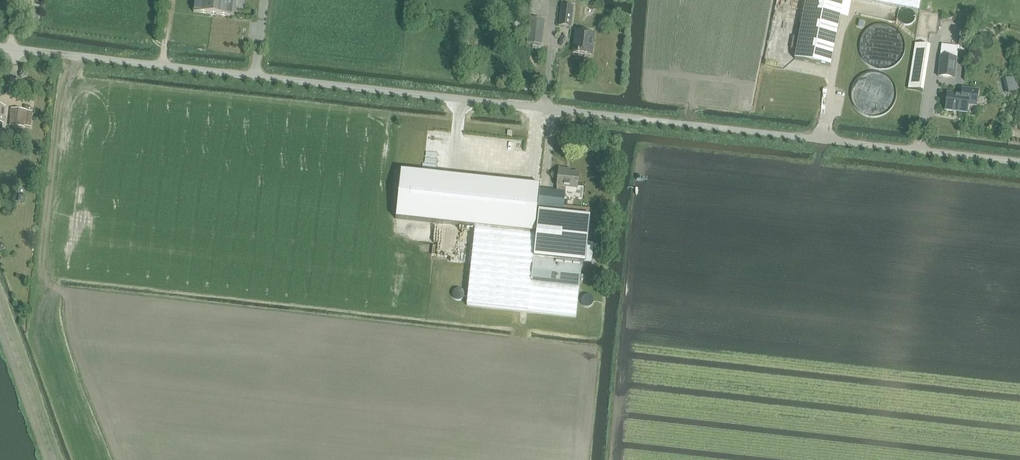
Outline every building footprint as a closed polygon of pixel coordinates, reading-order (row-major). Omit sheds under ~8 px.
[(194,12),(233,16),(235,0),(195,0),(194,12)] [(794,59),(830,66),(843,0),(806,0),(794,59)] [(919,11),(921,0),(864,0),(919,11)] [(558,26),(572,28),(575,8),(561,6),(558,26)] [(527,43),(542,45),(545,19),(529,18),(527,43)] [(901,33),(897,28),(893,25),(887,23),(881,22),(876,24),(870,26),(866,30),(863,35),(861,41),(861,47),(862,52),(865,57),(869,62),(875,64),(880,66),(886,66),(892,64),(897,61),(901,56),(903,51),(904,45),(904,44),(903,38),(901,33)] [(578,33),(575,55),(592,57),(595,35),(578,33)] [(923,91),(930,47),(915,44),(908,89),(923,91)] [(957,58),(958,47),(942,45),(940,57),(957,58)] [(938,76),(955,78),(957,58),(940,57),(938,76)] [(855,104),(860,108),(865,111),(870,113),(876,113),(882,111),(887,108),(891,103),(894,98),(895,93),(895,92),(895,91),(895,88),(894,85),(892,79),(888,75),(884,71),(878,69),(872,69),(866,70),(861,72),(856,76),(853,81),(851,87),(851,93),(853,99),(855,104)] [(946,95),(944,112),(968,115),(969,107),(977,108),(979,90),(961,88),(960,97),(946,95)] [(24,127),(26,113),(26,110),(11,109),(10,126),(24,128),(24,127)] [(557,189),(557,194),(539,192),(537,209),(562,211),(564,190),(576,191),(578,176),(565,175),(565,171),(558,171),(556,189),(557,189)] [(401,172),(396,220),(437,225),(474,228),(509,232),(534,235),(539,186),(435,175),(401,172)] [(585,264),(589,218),(538,213),(532,259),(582,264),(585,264)] [(528,312),(576,317),(578,292),(579,292),(582,264),(579,264),(532,259),(534,235),(509,232),(474,228),(466,305),(528,312)]
